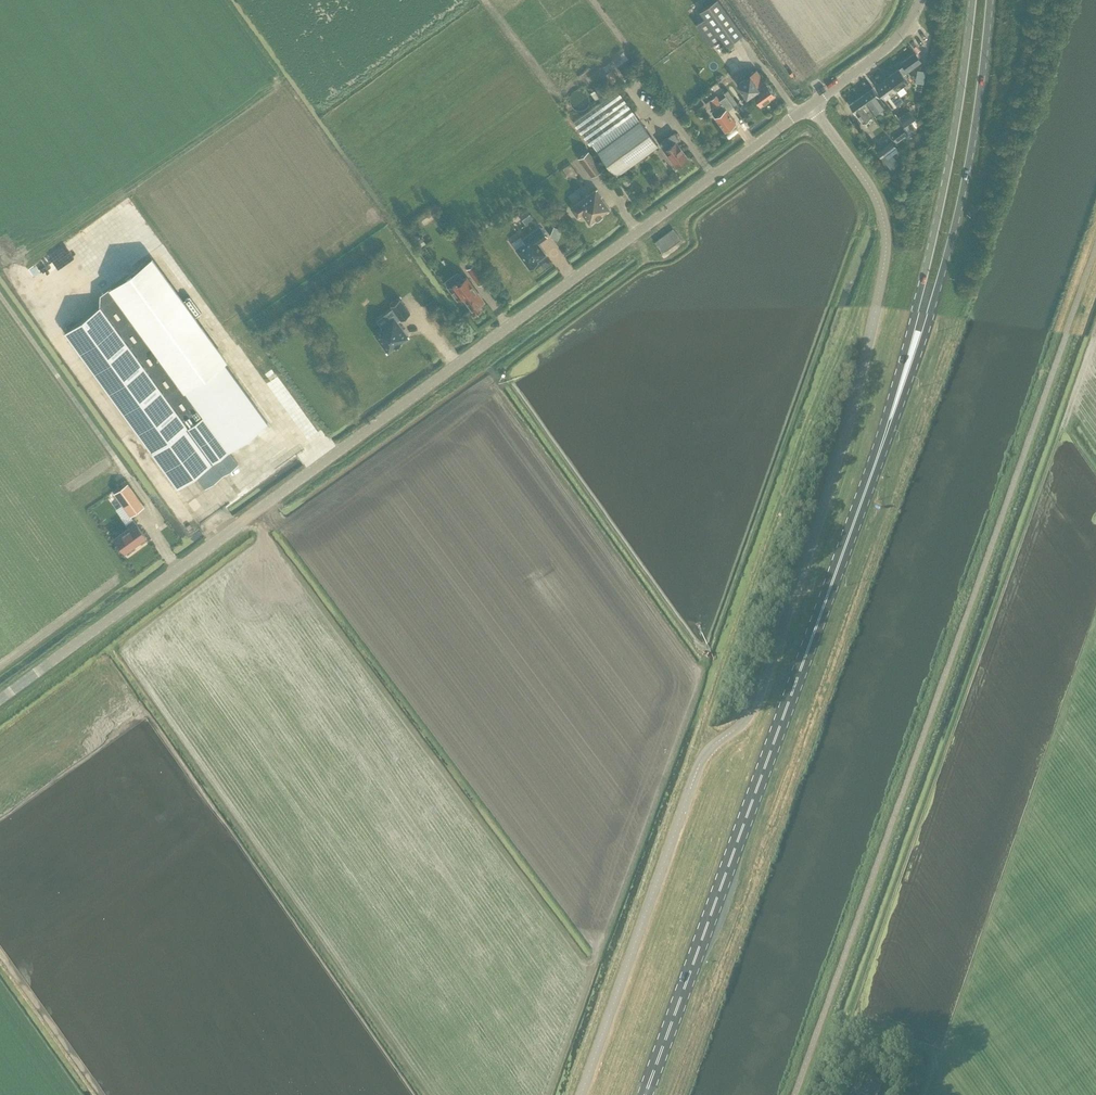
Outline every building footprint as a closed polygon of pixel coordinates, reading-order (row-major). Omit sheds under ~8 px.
[(699,11),(705,18),(696,24),(711,45),(720,39),(725,46),(744,33),(719,0),(714,0),(699,11)] [(898,68),(887,77),(901,95),(907,91),(903,86),(909,82),(907,78),(911,75),(907,70),(920,61),(914,52),(901,62),(903,65),(898,68)] [(750,75),(737,84),(746,96),(752,92),(761,104),(774,94),(756,69),(749,74),(750,75)] [(918,69),(915,82),(924,83),(926,70),(918,69)] [(887,77),(875,85),(886,99),(890,96),(897,106),(905,101),(901,95),(887,77)] [(873,87),(861,96),(873,113),(884,105),(877,97),(879,96),(873,87)] [(592,143),(598,151),(640,120),(634,112),(618,89),(574,121),(590,145),(592,143)] [(715,116),(725,130),(736,121),(716,94),(709,99),(715,108),(711,110),(715,116)] [(874,114),(873,113),(861,96),(849,104),(863,123),(874,114)] [(910,109),(898,118),(905,126),(916,118),(910,109)] [(640,120),(598,151),(616,175),(658,145),(640,120)] [(901,127),(891,134),(896,141),(907,134),(901,127)] [(675,131),(660,142),(676,165),(688,157),(677,142),(680,139),(675,131)] [(891,140),(877,151),(892,169),(898,165),(891,156),(895,152),(893,149),(896,146),(891,140)] [(588,150),(578,157),(591,175),(601,168),(588,150)] [(590,223),(610,208),(600,196),(602,195),(596,188),(570,207),(577,216),(582,213),(590,223)] [(525,209),(519,215),(525,224),(532,219),(525,209)] [(521,236),(512,242),(516,248),(515,249),(529,267),(538,261),(537,260),(546,253),(538,242),(547,235),(540,226),(523,238),(521,236)] [(681,238),(674,228),(655,242),(663,252),(681,238)] [(420,238),(415,242),(418,247),(424,244),(420,238)] [(140,435),(152,452),(178,487),(196,475),(205,488),(238,464),(229,451),(268,422),(227,364),(230,362),(199,317),(207,313),(195,296),(188,301),(157,256),(106,292),(105,304),(69,329),(140,435)] [(479,283),(485,279),(474,263),(468,267),(479,283)] [(453,275),(444,281),(448,286),(457,299),(462,296),(472,310),(474,308),(475,309),(479,306),(479,305),(484,301),(467,279),(464,281),(461,277),(459,273),(454,276),(453,275)] [(390,303),(393,307),(398,314),(401,318),(402,319),(410,312),(399,297),(400,299),(392,305),(390,303)] [(382,327),(374,333),(387,351),(388,352),(395,346),(395,347),(402,342),(402,341),(409,336),(408,336),(398,321),(401,318),(398,314),(381,326),(382,327)] [(126,480),(121,483),(123,486),(114,492),(122,504),(131,516),(144,506),(128,482),(126,480)] [(129,527),(115,537),(126,552),(146,537),(133,518),(131,516),(122,504),(116,509),(126,523),(129,527)]
